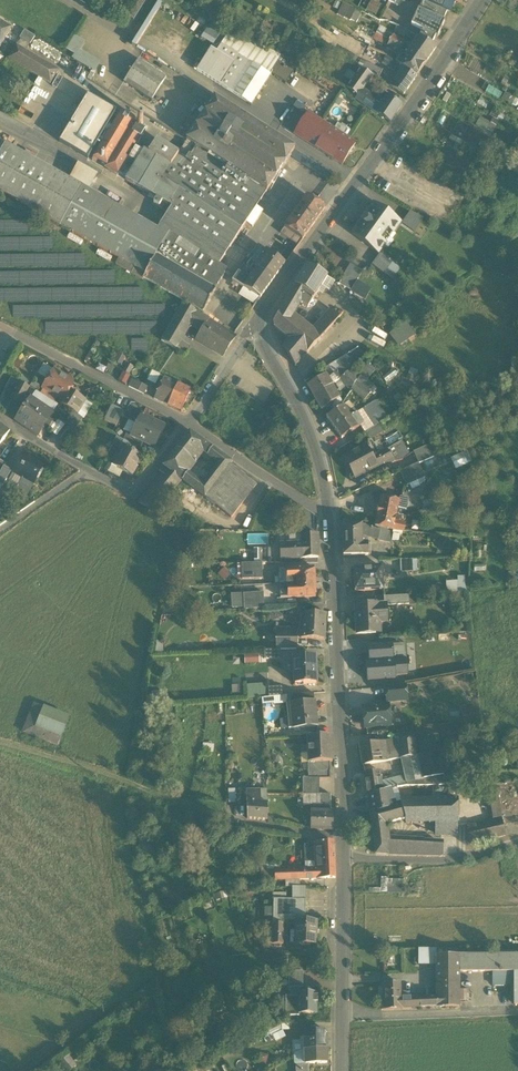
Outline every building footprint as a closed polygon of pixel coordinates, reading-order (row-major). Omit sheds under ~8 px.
[(135,5),(140,9),(146,0),(138,0),(135,5)] [(367,10),(379,14),(383,4),(372,0),(370,0),(367,10)] [(418,10),(443,20),(447,10),(424,0),(423,0),(418,10)] [(447,10),(451,12),(455,2),(456,0),(424,0),(447,10)] [(350,19),(356,23),(361,12),(343,2),(337,14),(350,20),(350,19)] [(133,20),(140,9),(135,5),(128,17),(133,20)] [(411,25),(422,31),(435,37),(437,38),(445,21),(443,20),(418,10),(418,9),(411,25)] [(3,43),(7,36),(11,30),(5,27),(0,24),(0,48),(3,43)] [(407,48),(410,50),(418,38),(396,26),(394,31),(404,37),(404,36),(412,40),(407,48)] [(212,47),(219,51),(231,31),(225,28),(224,27),(212,47)] [(380,27),(376,33),(382,36),(386,30),(380,27)] [(19,38),(30,45),(35,37),(24,31),(19,38)] [(270,50),(231,31),(219,51),(217,54),(211,51),(197,73),(226,91),(249,55),(274,71),(272,74),(286,83),(298,65),(278,54),(270,50)] [(431,45),(435,37),(422,31),(418,38),(431,45)] [(373,38),(387,46),(390,40),(383,37),(382,36),(376,33),(373,38)] [(393,35),(392,36),(390,40),(400,46),(401,45),(403,41),(393,35)] [(410,50),(409,51),(426,62),(436,48),(431,45),(418,38),(410,50)] [(95,73),(94,72),(99,64),(78,52),(83,44),(75,39),(68,50),(76,55),(73,60),(91,71),(87,80),(90,82),(93,76),(94,76),(95,73)] [(400,46),(390,40),(387,46),(385,48),(401,57),(401,56),(404,59),(409,51),(401,45),(400,46)] [(8,59),(50,85),(58,72),(16,46),(8,59)] [(399,65),(400,65),(416,77),(426,62),(409,51),(404,59),(399,65)] [(251,106),(272,74),(274,71),(249,55),(226,91),(251,106)] [(399,65),(397,63),(388,56),(383,64),(396,72),(400,65),(399,65)] [(373,76),(378,79),(382,71),(361,59),(357,66),(360,68),(373,76)] [(124,83),(152,101),(166,79),(138,61),(124,83)] [(403,95),(416,77),(400,65),(396,72),(388,86),(403,95)] [(346,88),(358,96),(362,89),(363,89),(373,76),(360,68),(346,88)] [(376,113),(384,101),(377,96),(375,98),(373,97),(374,97),(363,89),(362,89),(358,96),(356,99),(376,113)] [(381,89),(377,96),(384,101),(387,96),(389,95),(381,89)] [(517,106),(517,97),(504,93),(502,100),(517,106)] [(109,124),(116,112),(87,95),(59,143),(87,160),(105,130),(109,124)] [(401,106),(387,96),(384,101),(376,113),(390,122),(401,106)] [(219,265),(246,223),(256,207),(294,149),(216,99),(213,100),(186,140),(187,141),(177,155),(156,141),(148,153),(143,151),(125,181),(156,199),(153,204),(159,207),(162,209),(165,204),(168,206),(171,208),(159,226),(179,239),(219,265)] [(104,169),(117,176),(119,175),(145,131),(141,128),(142,127),(143,124),(143,123),(141,121),(140,121),(138,121),(136,122),(136,124),(133,122),(134,119),(121,111),(112,127),(109,133),(93,159),(97,161),(106,166),(104,169)] [(294,135),(342,164),(356,143),(308,113),(294,135)] [(479,117),(475,126),(494,134),(497,125),(479,117)] [(60,225),(82,187),(68,180),(5,143),(3,146),(0,152),(0,191),(60,225)] [(295,163),(330,178),(333,171),(298,155),(295,163)] [(82,187),(89,191),(97,176),(77,165),(68,180),(82,187)] [(82,187),(60,225),(118,259),(145,274),(156,255),(165,261),(179,239),(159,226),(156,230),(89,191),(82,187)] [(284,228),(302,241),(303,240),(325,209),(307,196),(284,228)] [(352,234),(377,253),(385,242),(381,239),(385,235),(388,238),(388,237),(385,235),(388,230),(391,233),(399,222),(374,204),(365,216),(364,216),(360,221),(361,222),(352,234)] [(263,211),(256,207),(246,223),(252,227),(263,211)] [(401,224),(413,232),(423,219),(410,212),(401,224)] [(280,233),(298,246),(302,241),(284,228),(280,233)] [(216,269),(219,265),(179,239),(165,261),(215,289),(218,285),(225,274),(224,274),(216,269)] [(244,288),(260,298),(285,264),(266,250),(258,245),(232,281),(244,288)] [(371,265),(383,274),(392,263),(379,254),(371,265)] [(215,290),(215,289),(165,261),(156,255),(145,274),(143,279),(203,313),(207,304),(215,290)] [(142,280),(143,279),(145,274),(118,259),(115,264),(142,280)] [(338,284),(351,291),(362,271),(350,264),(338,284)] [(216,269),(224,274),(227,270),(219,265),(216,269)] [(308,308),(321,286),(327,277),(309,266),(308,266),(288,296),(301,303),(308,308)] [(335,282),(327,277),(321,286),(329,291),(335,282)] [(361,294),(366,285),(358,280),(353,289),(361,294)] [(288,296),(283,305),(294,314),(301,303),(288,296)] [(181,341),(191,323),(198,312),(183,303),(161,341),(176,349),(181,341)] [(295,366),(320,339),(312,333),(292,317),(294,314),(283,305),(273,323),(274,326),(274,327),(289,339),(283,346),(295,366)] [(332,311),(312,333),(320,339),(340,317),(332,311)] [(209,319),(198,312),(191,323),(202,330),(208,320),(208,321),(209,319)] [(196,340),(222,356),(235,337),(208,321),(208,320),(202,330),(196,340)] [(389,335),(398,346),(414,334),(405,323),(389,335)] [(181,341),(176,349),(185,355),(190,346),(181,341)] [(329,367),(334,374),(341,368),(339,366),(344,360),(347,363),(349,360),(352,358),(357,363),(361,359),(355,353),(350,358),(347,355),(329,367)] [(347,363),(352,368),(357,363),(352,358),(349,360),(347,363)] [(334,374),(328,380),(332,386),(339,380),(351,369),(352,368),(347,363),(344,360),(339,366),(341,368),(334,374)] [(37,373),(48,380),(54,370),(43,364),(37,373)] [(109,364),(104,374),(111,378),(116,368),(109,364)] [(351,390),(352,391),(361,400),(363,402),(371,392),(369,392),(374,386),(367,380),(376,370),(368,364),(359,377),(351,390)] [(346,387),(350,391),(351,390),(359,377),(351,369),(339,380),(346,387)] [(43,387),(61,398),(66,390),(72,381),(54,370),(48,380),(43,387)] [(119,381),(126,384),(130,376),(122,372),(119,381)] [(323,392),(332,386),(328,380),(326,375),(308,387),(314,397),(323,392)] [(177,383),(164,377),(159,386),(154,399),(165,404),(167,398),(170,399),(177,383)] [(337,395),(346,387),(339,380),(332,386),(337,395)] [(129,387),(143,394),(146,388),(132,381),(129,387)] [(11,398),(20,403),(29,387),(21,382),(11,398)] [(190,390),(177,383),(170,399),(167,398),(165,404),(181,411),(190,390)] [(337,395),(332,386),(323,392),(314,397),(322,412),(324,411),(339,399),(337,395)] [(85,400),(66,390),(61,398),(58,403),(59,403),(77,413),(85,400)] [(42,405),(47,398),(36,391),(31,398),(42,405)] [(343,404),(344,406),(345,408),(353,403),(355,404),(361,400),(352,391),(343,404)] [(15,422),(26,429),(42,405),(31,398),(15,422)] [(47,398),(42,405),(53,413),(58,405),(47,398)] [(324,411),(326,415),(342,404),(342,403),(339,399),(324,411)] [(93,405),(85,400),(77,413),(84,419),(93,405)] [(376,401),(356,414),(363,424),(360,426),(364,432),(379,423),(387,418),(376,401)] [(53,413),(42,405),(26,429),(37,437),(53,413)] [(104,420),(116,426),(124,411),(112,405),(104,420)] [(348,412),(345,408),(344,406),(327,418),(342,439),(360,426),(363,424),(356,414),(352,409),(348,412)] [(143,442),(154,447),(159,436),(158,436),(163,426),(142,415),(132,435),(132,436),(143,442)] [(58,435),(66,441),(77,426),(69,420),(58,435)] [(366,435),(369,440),(384,432),(382,427),(379,423),(364,432),(366,435)] [(0,424),(0,457),(7,448),(1,444),(10,431),(0,424)] [(194,463),(195,464),(203,453),(211,459),(217,451),(190,432),(176,449),(194,463)] [(123,440),(140,449),(143,442),(132,436),(132,435),(127,433),(123,440)] [(379,441),(372,444),(378,455),(384,451),(379,441)] [(401,441),(394,446),(403,460),(410,455),(401,441)] [(366,446),(372,457),(378,455),(372,444),(371,443),(366,446)] [(356,479),(378,467),(372,457),(366,446),(366,445),(344,456),(356,479)] [(384,451),(378,455),(372,457),(378,467),(384,464),(386,467),(395,463),(403,460),(394,446),(384,451)] [(418,463),(419,464),(434,458),(434,457),(431,449),(429,446),(428,446),(430,449),(416,455),(414,452),(413,452),(415,457),(418,455),(420,460),(421,462),(418,463)] [(428,446),(414,452),(416,455),(430,449),(428,446)] [(121,470),(132,476),(132,475),(136,467),(137,467),(136,466),(140,457),(141,458),(142,457),(125,448),(115,466),(115,467),(121,470)] [(181,480),(205,498),(230,465),(232,463),(223,456),(217,464),(202,485),(187,473),(194,463),(176,449),(162,466),(181,480)] [(211,459),(217,464),(223,456),(217,451),(211,459)] [(467,451),(462,453),(467,464),(472,462),(467,451)] [(462,453),(451,458),(456,470),(467,464),(462,453)] [(16,492),(26,497),(44,465),(35,459),(35,460),(25,455),(26,454),(25,454),(14,473),(24,479),(19,487),(16,492)] [(104,470),(117,476),(121,470),(115,467),(115,466),(108,462),(104,470)] [(400,472),(403,479),(422,471),(418,464),(400,472)] [(205,498),(232,518),(256,485),(230,465),(205,498)] [(4,466),(0,473),(0,484),(3,485),(11,471),(4,466)] [(162,475),(157,481),(171,492),(181,480),(162,466),(158,472),(162,475)] [(425,478),(422,471),(403,479),(406,486),(409,485),(418,481),(424,479),(425,478)] [(9,481),(19,487),(24,479),(14,473),(9,481)] [(418,481),(409,485),(412,490),(420,487),(419,485),(418,481)] [(381,497),(378,512),(396,516),(397,508),(399,501),(381,497)] [(399,501),(397,508),(406,510),(408,499),(400,497),(399,501)] [(388,530),(393,531),(395,523),(396,516),(378,512),(377,517),(375,527),(381,528),(388,530)] [(405,525),(395,523),(393,531),(392,531),(403,532),(405,525)] [(342,525),(343,556),(369,555),(368,543),(362,543),(362,535),(362,525),(342,525)] [(378,539),(380,531),(374,529),(372,529),(362,525),(362,535),(371,538),(378,539)] [(378,539),(392,542),(394,533),(388,532),(388,530),(381,528),(380,531),(378,539)] [(268,542),(267,533),(248,534),(249,543),(268,542)] [(301,535),(302,543),(303,557),(319,556),(317,534),(301,535)] [(281,559),(303,557),(302,543),(280,545),(281,559)] [(262,563),(270,563),(270,555),(254,555),(254,564),(262,563)] [(400,560),(400,573),(412,572),(412,560),(400,560)] [(242,564),(242,579),(262,579),(262,563),(254,564),(242,564)] [(314,568),(295,569),(296,584),(315,583),(314,568)] [(354,569),(355,591),(383,590),(381,568),(354,569)] [(279,584),(296,584),(295,569),(279,570),(279,584)] [(458,593),(457,581),(446,582),(446,593),(458,593)] [(315,583),(296,584),(296,597),(315,596),(315,583)] [(280,597),(296,597),(296,584),(279,584),(280,597)] [(243,594),(244,610),(264,609),(263,593),(243,594)] [(244,610),(243,594),(232,595),(233,611),(244,610)] [(385,605),(385,606),(409,605),(408,595),(384,596),(384,605),(385,605)] [(357,616),(357,633),(374,632),(374,623),(379,622),(386,622),(385,606),(385,605),(384,605),(355,607),(356,616),(357,616)] [(311,639),(325,639),(326,614),(302,613),(301,639),(311,639)] [(276,630),(276,650),(281,650),(297,650),(298,630),(276,630)] [(393,658),(393,644),(368,646),(369,659),(393,658)] [(393,658),(369,659),(369,662),(407,660),(406,644),(393,644),(393,658)] [(281,659),(281,650),(276,650),(264,651),(264,659),(281,659)] [(258,654),(244,655),(245,664),(259,663),(258,654)] [(293,658),(294,685),(315,685),(314,657),(293,658)] [(369,662),(366,663),(367,681),(395,679),(395,676),(408,676),(407,660),(369,662)] [(231,686),(232,697),(243,696),(242,685),(231,686)] [(268,685),(245,687),(246,700),(261,699),(268,698),(268,687),(268,685)] [(385,687),(387,702),(407,700),(405,685),(385,687)] [(268,687),(268,698),(282,697),(282,687),(268,687)] [(291,696),(291,703),(313,701),(312,694),(291,696)] [(291,696),(282,697),(283,704),(291,704),(290,703),(291,703),(291,696)] [(274,705),(283,704),(282,697),(268,698),(261,699),(262,705),(273,704),(274,705)] [(293,728),(293,729),(317,727),(314,701),(313,701),(291,703),(290,703),(291,704),(292,718),(293,728)] [(363,708),(365,728),(390,725),(387,705),(381,706),(377,703),(373,703),(370,707),(363,708)] [(58,746),(61,737),(36,727),(43,708),(35,704),(24,732),(58,746)] [(480,707),(463,707),(463,721),(480,722),(480,707)] [(69,718),(43,708),(36,727),(61,737),(69,718)] [(281,730),(293,728),(292,718),(280,720),(281,730)] [(308,753),(309,763),(329,762),(332,762),(331,736),(308,738),(308,747),(308,753)] [(400,759),(404,776),(406,783),(423,781),(423,779),(444,776),(437,736),(418,738),(421,756),(419,756),(400,758),(400,759)] [(416,738),(398,740),(400,758),(419,756),(416,738)] [(502,738),(502,748),(517,747),(517,738),(502,738)] [(400,759),(400,758),(398,740),(385,742),(387,761),(400,759)] [(360,745),(363,766),(387,761),(385,742),(360,745)] [(308,778),(308,779),(319,778),(330,778),(329,770),(329,762),(309,763),(309,770),(308,770),(308,778)] [(364,774),(368,797),(383,792),(381,782),(379,772),(364,774)] [(407,786),(406,783),(404,776),(381,782),(383,792),(390,789),(397,788),(407,786)] [(407,786),(446,785),(444,776),(423,779),(423,781),(406,783),(407,786)] [(303,779),(303,795),(320,795),(319,778),(308,779),(308,778),(303,779)] [(466,827),(470,844),(505,836),(496,785),(484,786),(490,822),(466,827)] [(401,800),(397,788),(390,789),(395,805),(400,803),(399,800),(401,800)] [(390,789),(383,792),(368,797),(370,813),(395,805),(390,789)] [(247,805),(261,804),(260,791),(246,791),(247,805)] [(313,813),(331,813),(331,795),(320,795),(303,795),(303,806),(313,806),(313,813)] [(456,799),(423,800),(424,823),(437,823),(456,823),(456,799)] [(407,824),(424,823),(423,800),(401,800),(399,800),(400,803),(405,819),(407,824)] [(400,803),(395,805),(370,813),(376,854),(386,855),(386,842),(384,825),(405,819),(400,803)] [(247,819),(267,821),(267,804),(261,804),(247,805),(247,819)] [(310,829),(333,830),(333,813),(331,813),(313,813),(310,812),(310,829)] [(437,823),(437,836),(457,836),(456,823),(437,823)] [(386,855),(442,856),(442,845),(386,842),(386,855)] [(308,863),(315,862),(314,843),(307,844),(307,846),(304,846),(305,863),(308,863)] [(333,843),(314,843),(315,862),(315,870),(316,879),(335,879),(333,843)] [(308,870),(279,871),(268,871),(268,881),(286,880),(299,880),(316,879),(315,870),(308,870)] [(387,892),(404,893),(404,885),(387,884),(387,892)] [(274,900),(273,924),(283,924),(283,921),(296,922),(296,921),(304,921),(305,901),(274,900)] [(296,945),(315,946),(315,931),(317,931),(317,921),(304,921),(296,921),(296,922),(296,945)] [(283,945),(283,924),(273,924),(273,945),(283,945)] [(418,964),(436,964),(436,956),(437,956),(437,949),(418,949),(418,964)] [(513,972),(517,972),(517,954),(467,955),(458,955),(458,956),(459,973),(492,972),(513,972)] [(459,981),(459,973),(458,956),(437,956),(436,956),(436,964),(436,981),(459,981)] [(299,989),(303,989),(303,972),(288,972),(288,988),(290,988),(299,989)] [(493,986),(513,986),(513,982),(513,972),(492,972),(493,986)] [(459,981),(436,981),(436,997),(420,998),(420,1008),(436,1007),(436,1008),(459,1007),(459,981)] [(401,1009),(400,999),(399,985),(384,985),(385,999),(381,1000),(381,1010),(401,1009)] [(299,989),(290,988),(290,997),(298,997),(298,993),(299,993),(299,989)] [(285,1017),(299,1017),(299,1014),(316,1015),(316,994),(306,994),(306,993),(299,993),(298,993),(298,997),(290,997),(285,997),(285,1017)] [(420,1008),(420,998),(400,999),(401,1009),(420,1008)] [(304,1031),(305,1051),(311,1050),(325,1049),(325,1031),(304,1031)] [(327,1049),(325,1049),(311,1050),(305,1051),(305,1060),(305,1065),(308,1065),(327,1064),(327,1049)]
